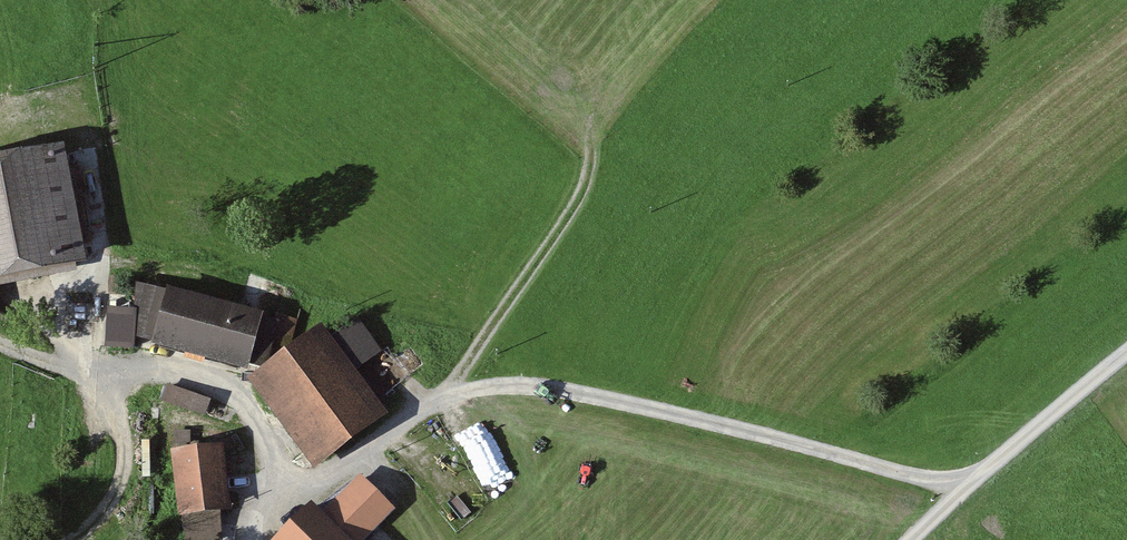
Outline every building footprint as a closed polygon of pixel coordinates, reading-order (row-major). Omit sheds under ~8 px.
[(0,162),(0,284),(88,268),(66,150),(0,162)] [(153,345),(166,294),(135,285),(133,310),(107,310),(104,353),(134,354),(136,341),(153,345)] [(263,317),(167,291),(166,294),(153,345),(152,349),(248,375),(251,367),(262,370),(266,357),(276,359),(289,319),(275,316),(273,323),(262,320),(263,317)] [(262,370),(245,382),(314,474),(390,417),(356,372),(382,353),(358,321),(331,340),(321,326),(276,359),(262,370)] [(207,418),(213,401),(170,387),(164,405),(207,418)] [(170,455),(178,520),(183,520),(185,539),(223,539),(220,514),(231,513),(224,448),(170,455)] [(312,505),(276,539),(366,539),(395,511),(359,475),(321,514),(312,505)]
